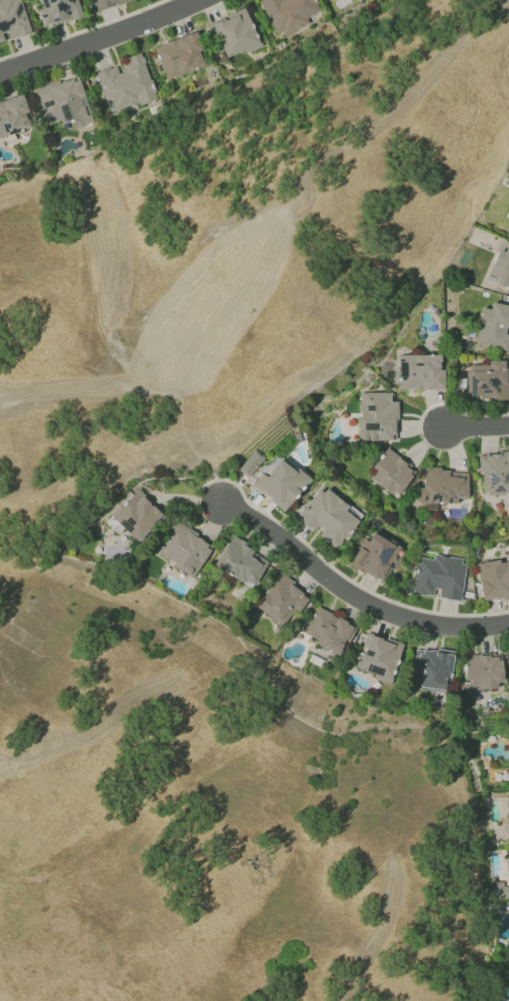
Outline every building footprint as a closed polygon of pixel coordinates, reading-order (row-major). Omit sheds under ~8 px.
[(20,0),(0,0),(0,44),(7,42),(6,40),(30,33),(20,0)] [(42,9),(38,10),(43,27),(79,17),(74,0),(39,0),(42,9)] [(131,0),(93,0),(97,11),(132,0),(131,0)] [(278,38),(308,23),(306,18),(319,11),(314,0),(261,0),(259,1),(278,38)] [(224,59),(259,46),(244,8),(209,22),(224,59)] [(154,46),(165,80),(204,67),(198,51),(202,50),(196,33),(154,46)] [(95,73),(108,113),(139,102),(140,105),(156,100),(140,53),(117,60),(118,65),(95,73)] [(92,123),(78,76),(33,89),(45,127),(69,119),(72,130),(92,123)] [(25,113),(27,112),(22,94),(0,101),(0,138),(29,129),(25,113)] [(508,288),(508,248),(499,245),(487,280),(508,288)] [(508,336),(508,331),(508,326),(508,306),(491,302),(489,309),(481,307),(474,345),(506,351),(508,336)] [(443,389),(442,370),(439,370),(439,354),(398,355),(399,390),(443,389)] [(508,400),(508,381),(505,381),(505,360),(488,361),(488,365),(466,365),(466,396),(478,396),(478,400),(508,400)] [(390,392),(359,392),(359,440),(394,440),(394,420),(397,420),(397,401),(390,401),(390,392)] [(370,477),(395,497),(416,472),(387,448),(371,467),(375,471),(370,477)] [(264,458),(254,450),(238,469),(248,477),(264,458)] [(480,494),(508,494),(508,453),(479,454),(480,494)] [(285,511),(308,478),(278,458),(265,476),(260,473),(251,487),(285,511)] [(467,470),(423,469),(422,488),(416,488),(415,503),(456,504),(456,498),(467,498),(467,470)] [(321,485),(296,518),(315,533),(315,534),(335,550),(361,517),(321,485)] [(137,541),(161,515),(135,490),(110,517),(137,541)] [(152,552),(193,577),(213,545),(172,519),(152,552)] [(362,539),(348,564),(382,583),(391,568),(394,570),(405,552),(371,532),(367,541),(362,539)] [(268,560),(230,537),(213,565),(251,588),(268,560)] [(460,601),(466,559),(433,555),(432,559),(416,557),(411,594),(435,597),(435,598),(460,601)] [(481,602),(508,598),(508,559),(476,564),(481,602)] [(281,626),(294,609),(298,611),(309,596),(278,574),(254,606),(281,626)] [(303,634),(316,639),(313,646),(337,656),(343,642),(348,644),(356,626),(315,607),(303,634)] [(403,645),(367,633),(354,670),(390,683),(403,645)] [(413,686),(444,690),(445,680),(449,680),(453,654),(418,649),(413,686)] [(502,688),(501,659),(495,659),(495,654),(463,655),(464,681),(469,681),(469,689),(502,688)] [(506,882),(492,882),(493,899),(506,899),(506,882)]
